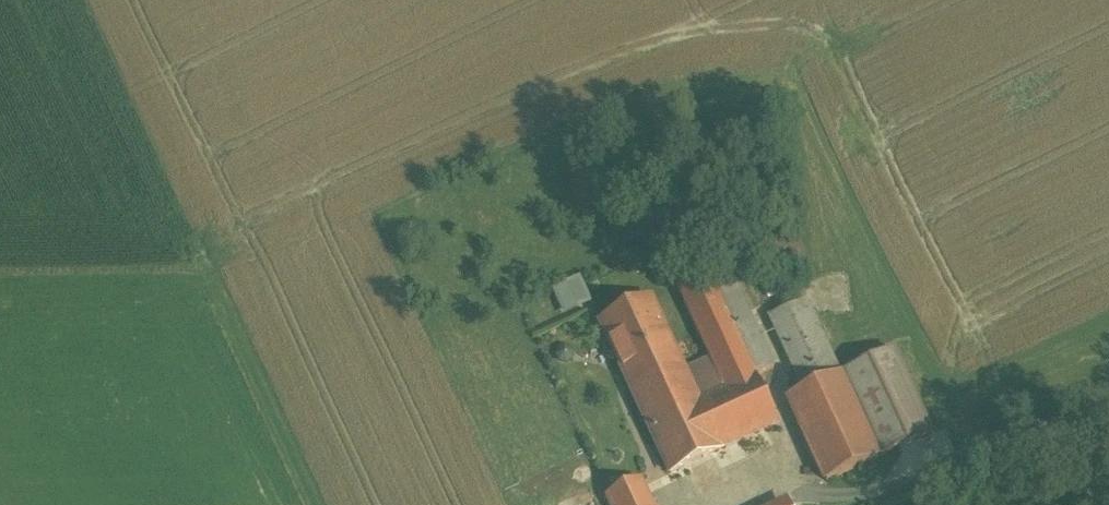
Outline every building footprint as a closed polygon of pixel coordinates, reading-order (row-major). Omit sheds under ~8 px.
[(677,284),(710,356),(741,342),(756,375),(773,367),(725,262),(677,284)] [(566,313),(594,302),(583,274),(555,286),(566,313)] [(650,297),(600,320),(637,400),(687,377),(685,372),(650,297)] [(804,299),(769,315),(803,390),(839,373),(804,299)] [(712,359),(685,372),(687,377),(637,400),(671,473),(778,423),(756,375),(741,342),(710,356),(712,359)] [(803,390),(788,397),(827,481),(932,433),(893,349),(839,373),(803,390)] [(606,495),(611,504),(652,504),(640,479),(606,495)]
